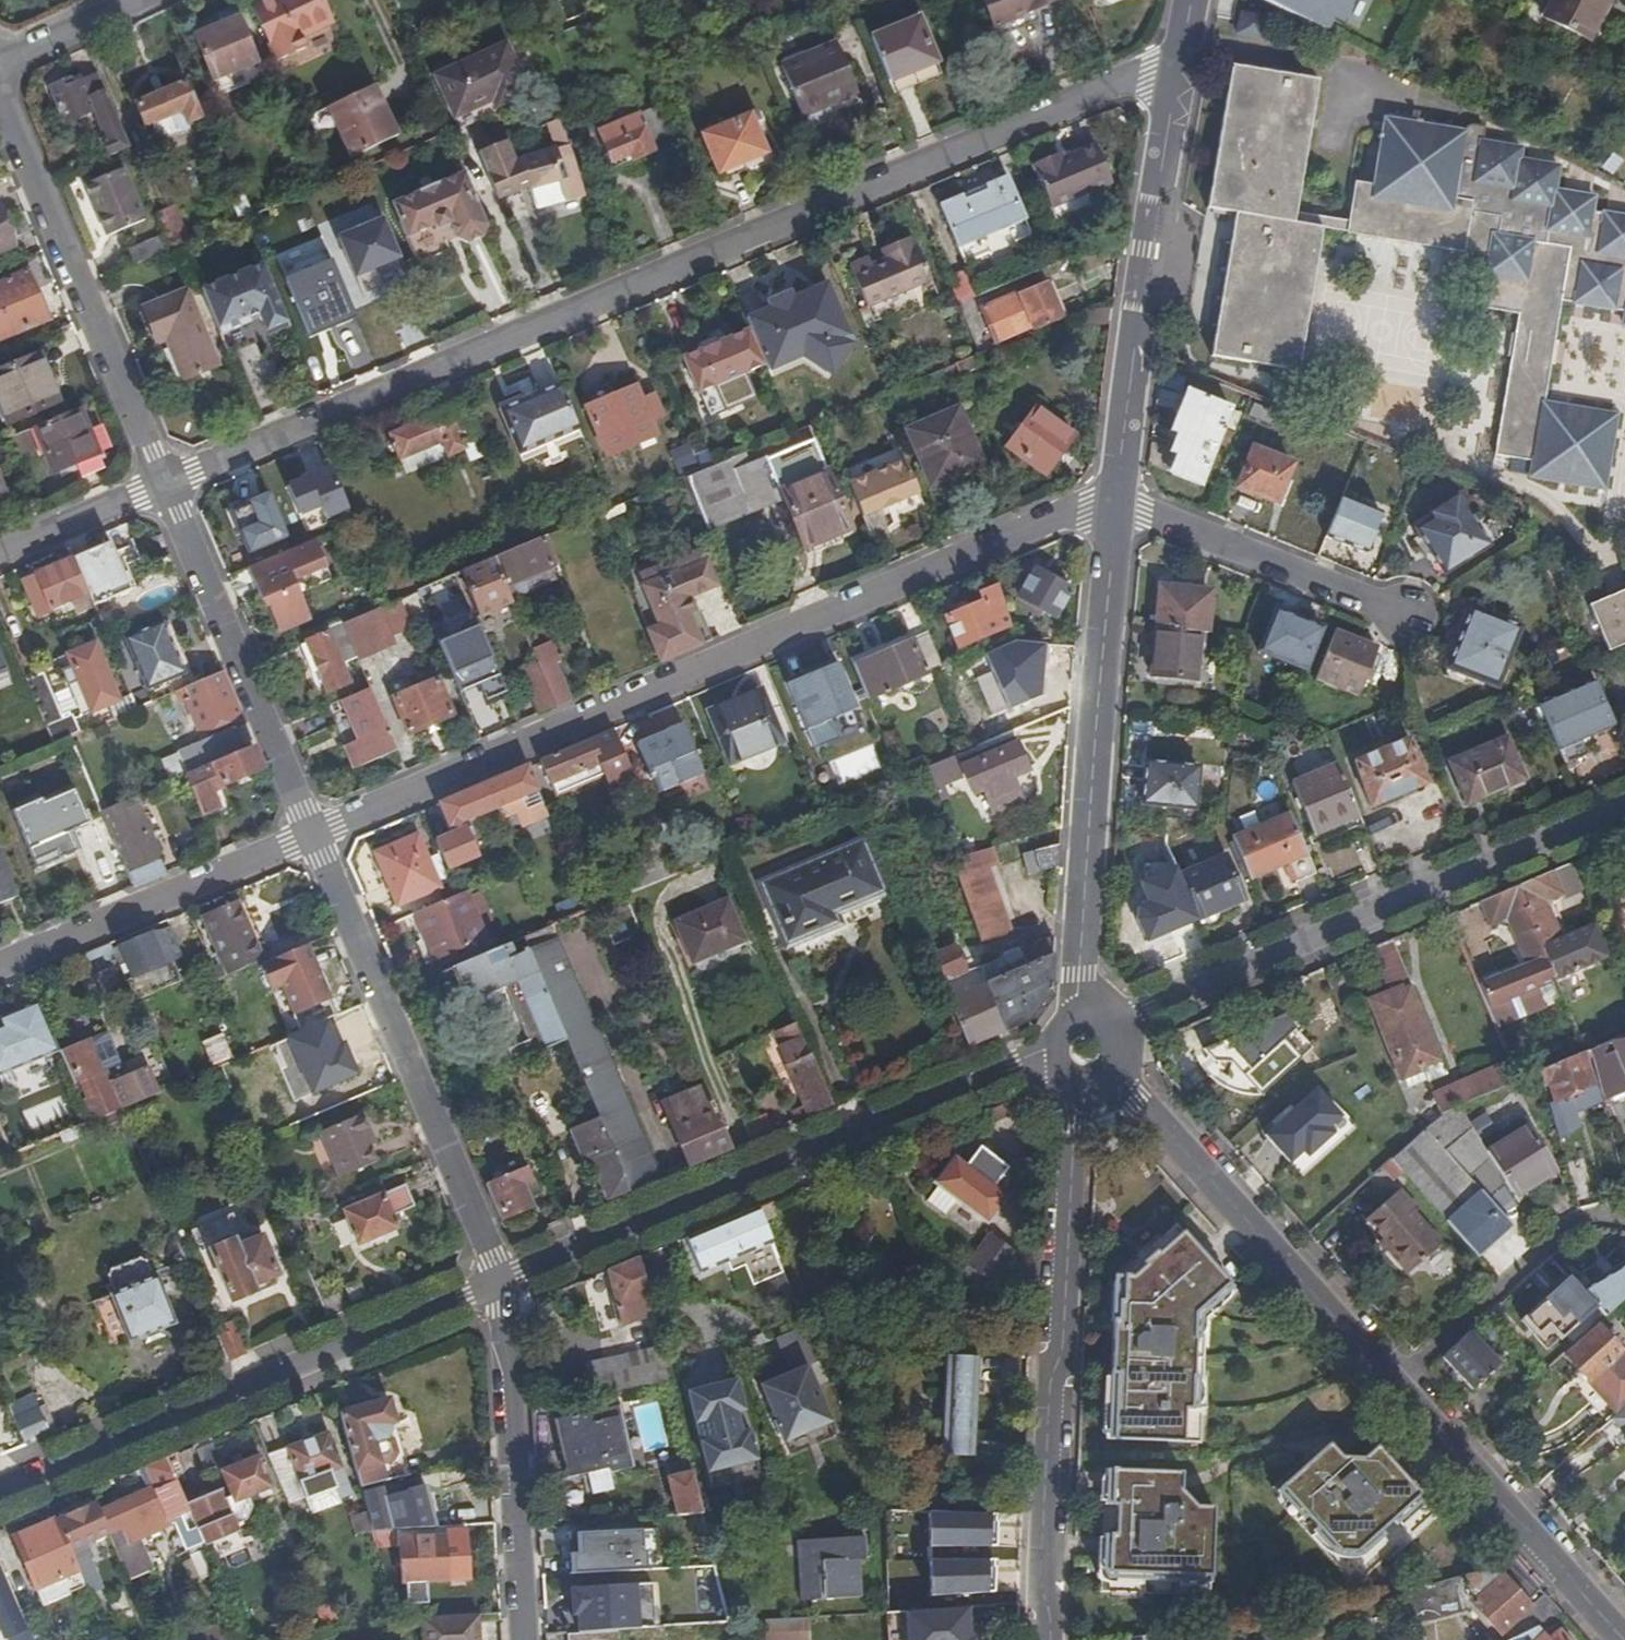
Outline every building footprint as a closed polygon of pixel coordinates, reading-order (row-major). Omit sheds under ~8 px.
[(325,0),(271,0),(254,9),(279,60),(306,47),(300,32),(333,16),(325,0)] [(995,25),(1033,9),(1055,0),(985,0),(995,25)] [(1326,30),(1332,18),(1341,23),(1353,0),(1266,0),(1326,30)] [(1596,41),(1616,0),(1562,0),(1553,20),(1596,41)] [(214,80),(260,62),(236,8),(209,20),(212,28),(195,36),(214,80)] [(1033,9),(995,25),(1000,38),(1039,22),(1033,9)] [(1233,33),(1261,38),(1265,15),(1238,10),(1233,33)] [(890,82),(937,62),(919,18),(871,38),(890,82)] [(497,105),(528,91),(506,42),(436,74),(455,115),(484,103),(494,98),(497,105)] [(782,67),(804,117),(830,106),(827,98),(855,86),(837,44),(782,67)] [(260,62),(214,80),(220,91),(234,85),(236,90),(267,77),(260,62)] [(890,82),(894,93),(942,73),(937,62),(890,82)] [(1207,197),(1205,207),(1233,212),(1209,355),(1296,370),(1318,241),(1320,226),(1485,254),(1477,305),(1516,312),(1515,320),(1494,454),(1528,460),(1526,476),(1605,489),(1617,414),(1543,402),(1553,336),(1559,297),(1569,299),(1569,302),(1621,311),(1619,326),(1624,327),(1624,214),(1592,208),(1595,193),(1555,187),(1560,162),(1520,155),(1522,144),(1482,137),(1484,123),(1472,120),(1467,123),(1464,126),(1462,131),(1384,119),(1372,185),(1353,182),(1347,220),(1294,211),(1315,78),(1230,64),(1207,197)] [(102,143),(107,156),(129,147),(128,144),(99,75),(83,81),(81,75),(49,88),(64,124),(93,111),(106,141),(102,143)] [(184,85),(136,105),(146,126),(153,124),(158,136),(173,130),(174,134),(189,128),(187,122),(199,117),(184,85)] [(384,104),(375,85),(328,107),(337,126),(351,157),(399,135),(390,116),(385,119),(379,106),(384,104)] [(830,106),(858,94),(855,86),(827,98),(830,106)] [(390,116),(384,104),(379,106),(385,119),(390,116)] [(317,135),(337,126),(328,107),(308,116),(317,135)] [(640,115),(600,131),(612,162),(632,154),(634,159),(654,151),(640,115)] [(720,172),(721,171),(766,152),(751,115),(704,134),(720,172)] [(559,180),(565,197),(565,200),(584,195),(559,117),(546,122),(554,148),(523,157),(523,158),(515,162),(505,140),(478,152),(491,180),(498,199),(517,193),(532,188),(559,180)] [(1035,163),(1053,206),(1113,181),(1098,143),(1064,157),(1062,152),(1035,163)] [(766,152),(721,171),(724,179),(776,156),(773,149),(766,152)] [(122,169),(85,185),(107,236),(144,220),(122,169)] [(457,238),(488,225),(466,174),(393,207),(407,238),(435,226),(437,229),(451,223),(457,238)] [(965,262),(1033,234),(1008,175),(941,203),(965,262)] [(559,180),(532,188),(538,204),(565,197),(559,180)] [(254,211),(244,191),(234,196),(242,216),(254,211)] [(176,206),(158,214),(167,235),(173,248),(177,246),(182,245),(191,240),(176,206)] [(335,235),(288,252),(302,287),(349,269),(353,280),(374,271),(355,221),(334,230),(335,235)] [(488,225),(457,238),(468,243),(484,236),(488,225)] [(16,247),(8,227),(0,231),(0,253),(16,247)] [(173,248),(167,235),(132,250),(138,263),(173,248)] [(849,265),(867,306),(931,278),(918,247),(913,249),(911,244),(886,254),(889,260),(873,267),(869,257),(849,265)] [(263,263),(202,290),(226,346),(254,334),(256,340),(274,333),(272,328),(288,322),(263,263)] [(27,272),(0,283),(0,341),(48,322),(27,272)] [(772,307),(747,317),(762,354),(769,370),(811,352),(833,366),(837,368),(853,343),(828,283),(793,298),(772,307)] [(1038,328),(1063,318),(1048,284),(983,310),(996,339),(1034,323),(1036,329),(1038,328)] [(218,366),(188,291),(144,309),(158,343),(168,339),(186,379),(218,366)] [(769,300),(772,307),(793,298),(791,291),(769,300)] [(699,392),(763,365),(748,330),(727,339),(699,350),(684,357),(699,392)] [(697,345),(699,350),(727,339),(724,333),(697,345)] [(769,370),(771,376),(809,360),(828,372),(833,366),(811,352),(769,370)] [(0,372),(0,400),(10,424),(59,402),(39,356),(0,372)] [(579,429),(560,385),(500,410),(519,455),(579,429)] [(586,407),(606,455),(656,435),(635,386),(586,407)] [(1201,481),(1230,406),(1208,398),(1208,396),(1204,394),(1203,396),(1190,390),(1175,429),(1181,431),(1174,450),(1180,453),(1173,470),(1201,481)] [(1255,401),(1251,413),(1275,422),(1280,411),(1255,401)] [(464,405),(449,411),(465,447),(470,461),(484,455),(464,405)] [(82,408),(36,427),(43,443),(55,471),(79,462),(82,469),(108,457),(104,447),(99,449),(82,408)] [(1047,473),(1074,436),(1036,408),(1008,445),(1047,473)] [(465,447),(449,411),(393,435),(401,457),(443,440),(448,454),(465,447)] [(1356,411),(1349,428),(1408,452),(1415,434),(1356,411)] [(987,469),(964,414),(911,437),(934,492),(987,469)] [(43,443),(36,427),(22,433),(9,438),(16,454),(43,443)] [(583,437),(579,429),(519,455),(523,463),(583,437)] [(785,496),(804,542),(852,521),(817,438),(735,471),(731,460),(687,478),(708,528),(785,496)] [(443,440),(401,457),(407,471),(448,454),(443,440)] [(1238,485),(1274,500),(1290,461),(1254,446),(1238,485)] [(900,517),(926,506),(901,449),(845,472),(860,506),(865,517),(885,508),(883,506),(893,501),(900,517)] [(1292,461),(1290,461),(1274,500),(1276,501),(1292,461)] [(1446,572),(1491,543),(1458,493),(1429,511),(1433,518),(1418,528),(1446,572)] [(1342,496),(1326,534),(1365,550),(1381,512),(1342,496)] [(637,515),(631,500),(613,508),(601,513),(605,523),(610,521),(611,525),(637,515)] [(534,540),(522,546),(495,557),(506,585),(554,565),(560,562),(548,535),(534,540)] [(316,539),(249,567),(263,600),(267,598),(280,629),(310,616),(300,592),(310,588),(332,578),(316,539)] [(111,542),(74,558),(88,592),(94,606),(132,590),(111,542)] [(49,609),(88,592),(74,558),(31,576),(35,586),(29,588),(41,617),(50,613),(49,609)] [(465,569),(473,589),(486,584),(489,589),(473,597),(480,614),(512,602),(493,558),(465,569)] [(664,624),(650,630),(663,661),(672,657),(714,639),(701,609),(691,613),(684,599),(718,584),(709,562),(682,574),(682,572),(649,587),(664,624)] [(1039,564),(1036,570),(1056,581),(1059,576),(1039,564)] [(376,574),(388,602),(401,597),(409,593),(397,565),(376,574)] [(559,576),(554,565),(506,585),(512,597),(559,576)] [(1043,611),(1055,617),(1071,589),(1056,581),(1036,570),(1033,575),(1021,568),(1008,591),(1020,598),(1043,611)] [(465,569),(457,573),(465,593),(473,589),(465,569)] [(35,586),(31,576),(25,579),(29,588),(35,586)] [(984,600),(945,616),(959,647),(997,630),(1010,624),(1000,588),(999,585),(981,593),(984,600)] [(1157,627),(1200,631),(1207,631),(1210,594),(1191,592),(1191,588),(1161,585),(1157,627)] [(300,592),(310,616),(320,612),(310,588),(300,592)] [(1609,595),(1624,634),(1624,588),(1609,595)] [(401,597),(413,626),(431,619),(422,597),(419,589),(409,593),(401,597)] [(1609,595),(1590,603),(1609,649),(1624,642),(1624,634),(1609,595)] [(379,606),(343,621),(355,652),(378,642),(378,641),(413,626),(401,597),(388,602),(384,603),(379,606)] [(1043,611),(1020,598),(1016,605),(1040,618),(1043,611)] [(1462,623),(1465,624),(1472,607),(1465,604),(1462,623)] [(1521,627),(1472,607),(1465,624),(1461,635),(1510,655),(1521,627)] [(1260,647),(1305,667),(1322,626),(1276,608),(1270,625),(1266,632),(1260,647)] [(336,624),(327,628),(329,633),(308,642),(328,690),(349,682),(342,663),(358,657),(355,652),(343,621),(336,624)] [(164,623),(127,639),(147,687),(186,672),(164,623)] [(1262,630),(1266,632),(1270,625),(1264,623),(1262,630)] [(507,692),(479,626),(442,642),(452,666),(469,659),(487,700),(507,692)] [(1196,677),(1200,631),(1157,627),(1153,673),(1196,677)] [(1335,629),(1317,674),(1360,691),(1378,646),(1335,629)] [(895,648),(855,666),(869,699),(926,675),(923,667),(941,659),(929,634),(895,648)] [(1497,686),(1510,655),(1461,635),(1448,666),(1497,686)] [(358,657),(359,660),(394,645),(390,636),(378,641),(378,642),(355,652),(358,657)] [(561,704),(574,698),(560,662),(564,661),(555,639),(534,648),(540,664),(558,705),(561,704)] [(891,642),(851,658),(855,666),(895,648),(891,642)] [(1048,646),(1016,642),(1010,701),(1042,703),(1048,646)] [(136,708),(131,695),(119,700),(96,644),(68,655),(73,668),(64,672),(68,683),(77,679),(91,711),(109,704),(115,718),(137,708),(136,708)] [(818,671),(790,683),(809,728),(857,707),(838,663),(818,671)] [(558,705),(540,664),(525,671),(542,712),(549,709),(558,705)] [(790,683),(818,671),(816,666),(787,677),(790,683)] [(187,700),(187,702),(200,731),(241,715),(222,672),(203,680),(185,687),(191,699),(187,700)] [(43,673),(27,680),(40,709),(54,744),(57,743),(71,737),(79,734),(79,733),(72,716),(59,721),(52,706),(56,704),(43,673)] [(410,733),(454,715),(438,678),(394,696),(410,733)] [(1541,704),(1560,749),(1615,725),(1610,713),(1596,680),(1541,704)] [(191,699),(185,687),(175,691),(181,704),(187,702),(187,700),(191,699)] [(342,699),(350,718),(359,738),(344,745),(354,769),(397,750),(370,687),(348,697),(342,699)] [(731,761),(771,745),(760,719),(766,702),(761,690),(711,712),(731,761)] [(342,699),(328,705),(335,724),(350,718),(342,699)] [(760,719),(771,745),(782,740),(766,702),(760,719)] [(54,744),(40,709),(29,713),(44,748),(53,744),(54,744)] [(681,782),(704,773),(696,754),(698,753),(697,750),(694,751),(683,724),(638,743),(659,792),(681,782)] [(171,781),(186,776),(245,750),(235,729),(162,760),(171,781)] [(629,763),(615,729),(540,760),(550,783),(570,775),(575,786),(606,772),(617,798),(639,788),(629,763)] [(1371,806),(1427,783),(1407,738),(1352,761),(1371,806)] [(1451,762),(1468,802),(1524,778),(1507,739),(1451,762)] [(974,765),(983,787),(996,782),(1007,805),(1035,794),(1025,770),(1038,765),(1028,742),(974,765)] [(245,750),(186,776),(194,797),(223,785),(263,768),(254,747),(245,750)] [(955,756),(928,767),(936,786),(962,775),(955,756)] [(1147,761),(1144,801),(1193,805),(1196,765),(1147,761)] [(1294,783),(1315,834),(1360,815),(1339,764),(1294,783)] [(540,791),(529,765),(443,803),(453,826),(453,825),(456,832),(436,841),(448,869),(478,856),(463,822),(471,819),(471,820),(499,808),(503,819),(511,815),(509,810),(516,807),(524,827),(550,817),(540,791)] [(704,773),(681,782),(685,790),(708,781),(704,773)] [(570,775),(554,782),(558,794),(575,786),(570,775)] [(860,785),(864,794),(883,786),(878,777),(860,785)] [(73,784),(13,810),(30,847),(89,822),(73,784)] [(234,813),(223,785),(194,797),(205,825),(234,813)] [(108,809),(102,811),(134,886),(166,872),(135,797),(108,809)] [(105,800),(98,802),(102,811),(108,809),(105,800)] [(1233,837),(1250,877),(1289,861),(1298,882),(1316,873),(1291,813),(1233,837)] [(1360,815),(1315,834),(1318,841),(1363,822),(1360,815)] [(419,835),(377,853),(398,905),(441,887),(440,884),(450,880),(439,855),(429,859),(419,835)] [(836,914),(888,892),(866,840),(764,883),(774,909),(782,905),(788,919),(784,921),(788,928),(791,927),(797,942),(840,925),(836,914)] [(1061,857),(1062,845),(1036,852),(1036,853),(1042,872),(1060,866),(1061,857)] [(17,896),(0,848),(0,902),(17,896)] [(956,873),(975,923),(982,941),(1001,935),(979,870),(992,865),(987,850),(961,857),(966,869),(956,873)] [(1030,875),(1042,872),(1036,853),(1024,857),(1030,875)] [(1181,874),(1202,924),(1223,915),(1220,909),(1244,899),(1226,855),(1181,874)] [(1528,881),(1517,885),(1557,980),(1576,972),(1610,957),(1596,924),(1563,938),(1550,906),(1552,899),(1563,894),(1565,899),(1582,891),(1583,888),(1572,862),(1528,881)] [(1148,941),(1174,930),(1187,925),(1168,879),(1129,895),(1148,941)] [(1555,974),(1517,885),(1481,901),(1490,924),(1503,919),(1509,922),(1525,959),(1507,967),(1479,979),(1497,1021),(1544,1002),(1536,982),(1555,974)] [(427,939),(436,960),(487,939),(467,892),(459,895),(416,913),(427,939)] [(564,902),(570,919),(589,910),(583,894),(564,902)] [(598,907),(615,947),(643,935),(626,895),(606,903),(598,907)] [(238,903),(257,948),(265,945),(246,900),(238,903)] [(744,940),(726,900),(675,921),(692,962),(744,940)] [(257,948),(238,903),(237,903),(205,916),(214,937),(210,938),(213,945),(216,943),(230,975),(263,962),(257,948)] [(1453,914),(1463,944),(1486,936),(1476,906),(1453,914)] [(549,928),(543,913),(517,923),(523,938),(525,938),(536,933),(549,928)] [(602,1118),(631,1189),(657,1178),(552,926),(549,928),(536,933),(525,938),(530,951),(568,1039),(602,1118)] [(168,928),(161,931),(167,943),(165,945),(173,961),(181,957),(168,928)] [(1174,930),(1148,941),(1152,951),(1179,939),(1174,930)] [(114,949),(135,1000),(181,981),(173,961),(165,945),(167,943),(161,931),(151,932),(119,946),(119,947),(114,949)] [(1051,990),(1054,938),(1020,949),(1019,947),(1004,953),(1006,957),(985,965),(986,982),(987,984),(1006,1031),(1029,1021),(1030,1020),(1051,990)] [(1443,1059),(1393,938),(1392,939),(1374,946),(1393,993),(1373,1001),(1403,1075),(1424,1066),(1443,1059)] [(436,960),(427,939),(419,942),(428,964),(436,960)] [(954,945),(931,955),(950,1000),(973,990),(987,984),(986,982),(973,988),(954,945)] [(303,1031),(336,1017),(306,946),(259,965),(269,990),(283,984),(303,1031)] [(511,1049),(516,1061),(568,1039),(530,951),(529,951),(528,949),(525,950),(525,952),(469,976),(478,997),(517,981),(540,1036),(511,1049)] [(283,984),(269,990),(289,1036),(303,1031),(283,984)] [(973,990),(950,1000),(969,1046),(982,1041),(1006,1031),(987,984),(973,990)] [(1278,999),(1285,995),(1281,985),(1261,994),(1264,1002),(1273,998),(1278,999)] [(0,1028),(0,1076),(61,1050),(53,1030),(41,1002),(17,1013),(20,1020),(1,1028),(0,1028)] [(1238,1106),(1311,1053),(1276,1005),(1225,1043),(1206,1017),(1184,1032),(1238,1106)] [(0,1020),(0,1026),(1,1028),(20,1020),(17,1013),(0,1020)] [(788,1064),(805,1105),(809,1114),(831,1104),(797,1023),(776,1032),(789,1064),(788,1064)] [(1624,1072),(1624,1035),(1595,1047),(1591,1049),(1593,1056),(1600,1083),(1603,1093),(1624,1084),(1624,1077),(1623,1073),(1624,1072)] [(1591,1049),(1595,1047),(1592,1038),(1583,1042),(1587,1051),(1591,1049)] [(75,1082),(92,1121),(124,1107),(155,1093),(143,1066),(107,1081),(102,1070),(106,1068),(112,1063),(114,1057),(112,1052),(106,1049),(100,1049),(94,1051),(89,1039),(62,1051),(75,1082)] [(1585,1059),(1593,1056),(1591,1049),(1587,1051),(1578,1055),(1539,1072),(1544,1084),(1546,1084),(1551,1082),(1556,1100),(1594,1084),(1585,1059)] [(290,1067),(308,1108),(330,1099),(312,1058),(290,1067)] [(1447,1070),(1443,1059),(1424,1066),(1428,1078),(1447,1070)] [(1443,1113),(1459,1106),(1519,1080),(1512,1061),(1434,1094),(1436,1097),(1443,1113)] [(1603,1093),(1607,1108),(1624,1100),(1624,1084),(1603,1093)] [(666,1102),(691,1164),(731,1146),(706,1086),(666,1102)] [(1314,1087),(1257,1133),(1291,1175),(1348,1129),(1314,1087)] [(1409,1124),(1417,1137),(1443,1113),(1436,1097),(1409,1124)] [(792,1110),(796,1120),(809,1114),(805,1105),(792,1110)] [(1392,1159),(1478,1256),(1513,1225),(1488,1197),(1506,1181),(1489,1153),(1459,1106),(1443,1113),(1417,1137),(1392,1159)] [(991,1120),(986,1108),(966,1116),(971,1128),(991,1120)] [(323,1132),(342,1177),(378,1161),(365,1134),(371,1131),(363,1115),(323,1132)] [(631,1189),(602,1118),(572,1132),(585,1163),(593,1159),(609,1199),(631,1189)] [(1530,1127),(1489,1153),(1506,1181),(1518,1198),(1557,1171),(1530,1127)] [(965,1162),(977,1171),(986,1158),(974,1149),(965,1162)] [(955,1198),(986,1220),(1006,1193),(977,1171),(965,1162),(954,1153),(933,1181),(937,1184),(955,1198)] [(1392,1159),(1384,1166),(1395,1179),(1403,1172),(1392,1159)] [(1570,1167),(1578,1196),(1596,1191),(1588,1161),(1570,1167)] [(488,1186),(502,1219),(534,1206),(530,1197),(540,1193),(528,1165),(486,1183),(488,1186)] [(944,1213),(955,1198),(937,1184),(925,1199),(944,1213)] [(405,1186),(344,1210),(358,1246),(399,1228),(394,1215),(415,1206),(405,1186)] [(1409,1271),(1440,1243),(1413,1213),(1417,1209),(1399,1189),(1368,1216),(1385,1235),(1380,1240),(1409,1271)] [(781,1194),(755,1206),(775,1252),(801,1241),(781,1194)] [(775,1252),(755,1206),(709,1225),(684,1236),(694,1260),(699,1272),(727,1260),(731,1270),(744,1264),(753,1284),(767,1279),(774,1296),(791,1289),(775,1252)] [(1198,1443),(1203,1318),(1234,1290),(1174,1225),(1117,1276),(1117,1315),(1112,1315),(1107,1439),(1198,1443)] [(960,1273),(987,1292),(1016,1253),(989,1233),(960,1273)] [(235,1237),(212,1248),(233,1299),(257,1289),(254,1283),(278,1272),(262,1235),(239,1245),(235,1237)] [(1438,1247),(1421,1265),(1432,1276),(1449,1258),(1438,1247)] [(637,1256),(605,1269),(618,1324),(650,1311),(637,1256)] [(1572,1281),(1594,1306),(1603,1317),(1624,1297),(1624,1260),(1622,1256),(1590,1285),(1580,1274),(1572,1281)] [(130,1341),(176,1323),(157,1277),(153,1279),(147,1262),(139,1260),(113,1271),(109,1277),(116,1294),(112,1296),(130,1341)] [(1572,1281),(1568,1278),(1521,1321),(1547,1349),(1594,1306),(1572,1281)] [(330,1318),(348,1309),(341,1294),(323,1301),(330,1318)] [(234,1322),(216,1330),(229,1360),(242,1354),(247,1352),(234,1322)] [(1616,1412),(1624,1403),(1624,1358),(1597,1328),(1566,1356),(1616,1412)] [(1470,1331),(1442,1358),(1472,1389),(1499,1364),(1470,1331)] [(659,1345),(623,1353),(626,1367),(662,1360),(659,1345)] [(585,1362),(593,1395),(667,1378),(662,1360),(626,1367),(623,1353),(585,1362)] [(940,1452),(973,1454),(978,1355),(945,1353),(940,1452)] [(788,1382),(763,1393),(774,1418),(770,1420),(776,1433),(779,1431),(788,1453),(834,1433),(805,1365),(784,1374),(788,1382)] [(758,1380),(763,1393),(788,1382),(784,1374),(782,1369),(758,1380)] [(708,1386),(711,1395),(737,1388),(734,1375),(707,1381),(708,1386)] [(708,1386),(687,1391),(710,1484),(758,1472),(752,1450),(756,1449),(752,1435),(749,1437),(748,1430),(740,1432),(734,1411),(742,1409),(737,1388),(711,1395),(708,1386)] [(11,1407),(15,1417),(40,1407),(36,1397),(11,1407)] [(388,1399),(339,1412),(359,1485),(378,1478),(389,1476),(384,1460),(391,1458),(395,1452),(392,1440),(386,1437),(389,1430),(387,1424),(393,1422),(388,1399)] [(608,1467),(609,1472),(633,1466),(619,1404),(553,1418),(567,1477),(608,1467)] [(1610,1418),(1624,1434),(1624,1404),(1610,1418)] [(40,1407),(15,1417),(28,1446),(41,1440),(52,1435),(48,1427),(53,1425),(46,1408),(41,1410),(40,1407)] [(327,1430),(267,1453),(278,1479),(295,1472),(304,1495),(334,1484),(332,1477),(342,1473),(327,1430)] [(199,1441),(194,1444),(203,1465),(204,1465),(206,1470),(216,1465),(218,1462),(217,1459),(219,1459),(209,1437),(199,1441)] [(1271,1494),(1354,1586),(1435,1513),(1375,1447),(1361,1459),(1339,1457),(1327,1444),(1271,1494)] [(202,1544),(217,1537),(237,1528),(233,1518),(244,1514),(247,1511),(248,1508),(248,1502),(245,1495),(258,1489),(269,1485),(257,1453),(234,1462),(220,1468),(223,1478),(230,1495),(225,1498),(220,1486),(184,1501),(194,1526),(202,1544)] [(115,1549),(121,1562),(134,1556),(128,1541),(157,1529),(156,1528),(170,1522),(169,1519),(174,1517),(180,1532),(194,1526),(184,1501),(182,1496),(164,1456),(138,1467),(146,1487),(98,1508),(108,1532),(115,1549)] [(1098,1592),(1208,1597),(1212,1508),(1194,1507),(1178,1490),(1179,1473),(1103,1470),(1098,1592)] [(700,1511),(690,1473),(667,1478),(676,1512),(700,1511)] [(184,1501),(220,1486),(218,1481),(182,1496),(184,1501)] [(361,1491),(366,1511),(372,1531),(392,1529),(380,1485),(361,1491)] [(55,1517),(69,1548),(108,1532),(98,1508),(94,1501),(55,1517)] [(50,1504),(8,1522),(42,1602),(85,1584),(75,1562),(69,1548),(55,1517),(50,1504)] [(993,1544),(994,1512),(927,1510),(927,1545),(993,1544)] [(372,1531),(366,1511),(352,1515),(357,1533),(372,1531)] [(676,1512),(657,1513),(657,1525),(685,1525),(693,1554),(710,1550),(705,1529),(700,1511),(676,1512)] [(444,1526),(399,1528),(399,1538),(445,1535),(444,1526)] [(372,1531),(374,1539),(394,1538),(393,1529),(392,1529),(372,1531)] [(445,1535),(399,1538),(402,1581),(448,1578),(445,1535)] [(809,1538),(827,1597),(856,1596),(854,1559),(863,1558),(861,1535),(809,1538)] [(827,1597),(809,1538),(794,1539),(798,1599),(827,1597)] [(215,1572),(205,1550),(191,1556),(200,1579),(215,1572)] [(1405,1590),(1414,1635),(1422,1634),(1419,1621),(1476,1607),(1505,1639),(1507,1639),(1561,1613),(1509,1555),(1495,1567),(1405,1590)] [(85,1584),(87,1590),(100,1585),(88,1556),(75,1562),(85,1584)] [(993,1558),(927,1558),(928,1594),(992,1594),(993,1558)] [(28,1628),(22,1614),(20,1610),(0,1563),(0,1621),(7,1637),(28,1628)] [(670,1609),(674,1625),(728,1621),(714,1567),(692,1573),(699,1601),(670,1609)] [(567,1632),(601,1630),(599,1606),(566,1609),(567,1632)] [(907,1611),(908,1639),(978,1639),(978,1636),(973,1636),(972,1608),(907,1611)] [(327,1615),(330,1623),(338,1620),(334,1612),(327,1615)] [(479,1612),(421,1615),(422,1639),(480,1639),(479,1612)] [(765,1639),(802,1639),(807,1639),(805,1616),(764,1619),(765,1639)] [(7,1637),(8,1639),(33,1639),(28,1628),(7,1637)] [(567,1632),(568,1639),(618,1639),(618,1629),(601,1630),(567,1632)]
